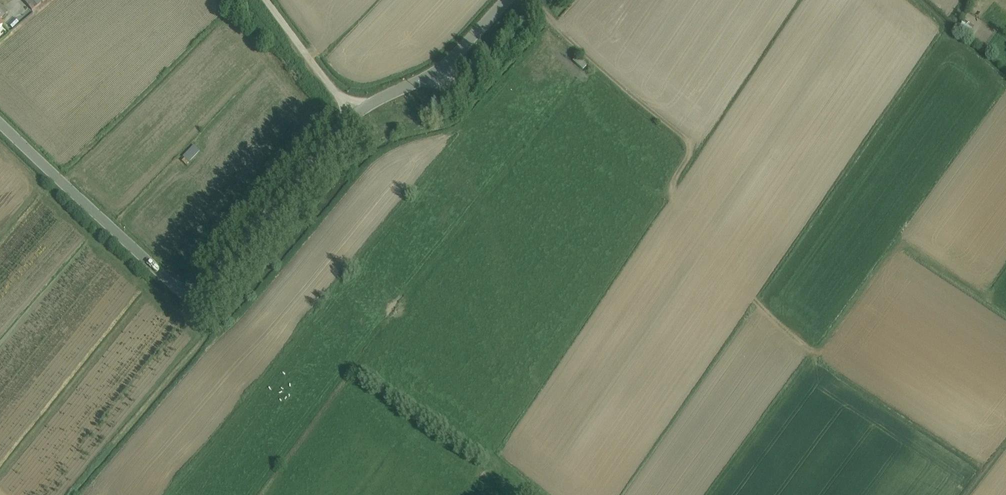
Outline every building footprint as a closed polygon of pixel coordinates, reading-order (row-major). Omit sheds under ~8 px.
[(32,10),(44,0),(23,0),(32,10)] [(5,24),(1,20),(8,12),(0,4),(0,29),(5,24)] [(578,56),(573,61),(584,70),(588,64),(578,56)] [(184,159),(182,162),(186,166),(189,163),(190,164),(201,152),(194,146),(183,158),(184,159)]
